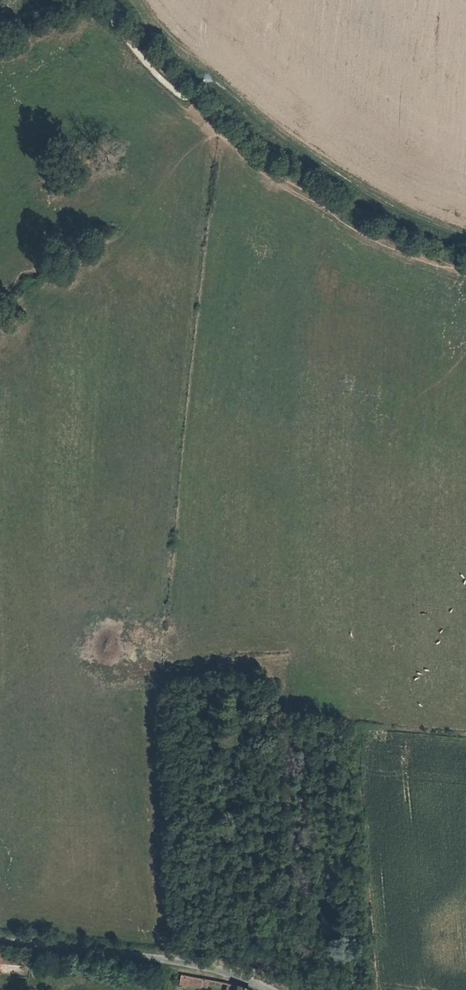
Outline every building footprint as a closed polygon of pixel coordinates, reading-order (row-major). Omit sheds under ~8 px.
[(204,980),(182,976),(181,985),(202,989),(204,980)]
